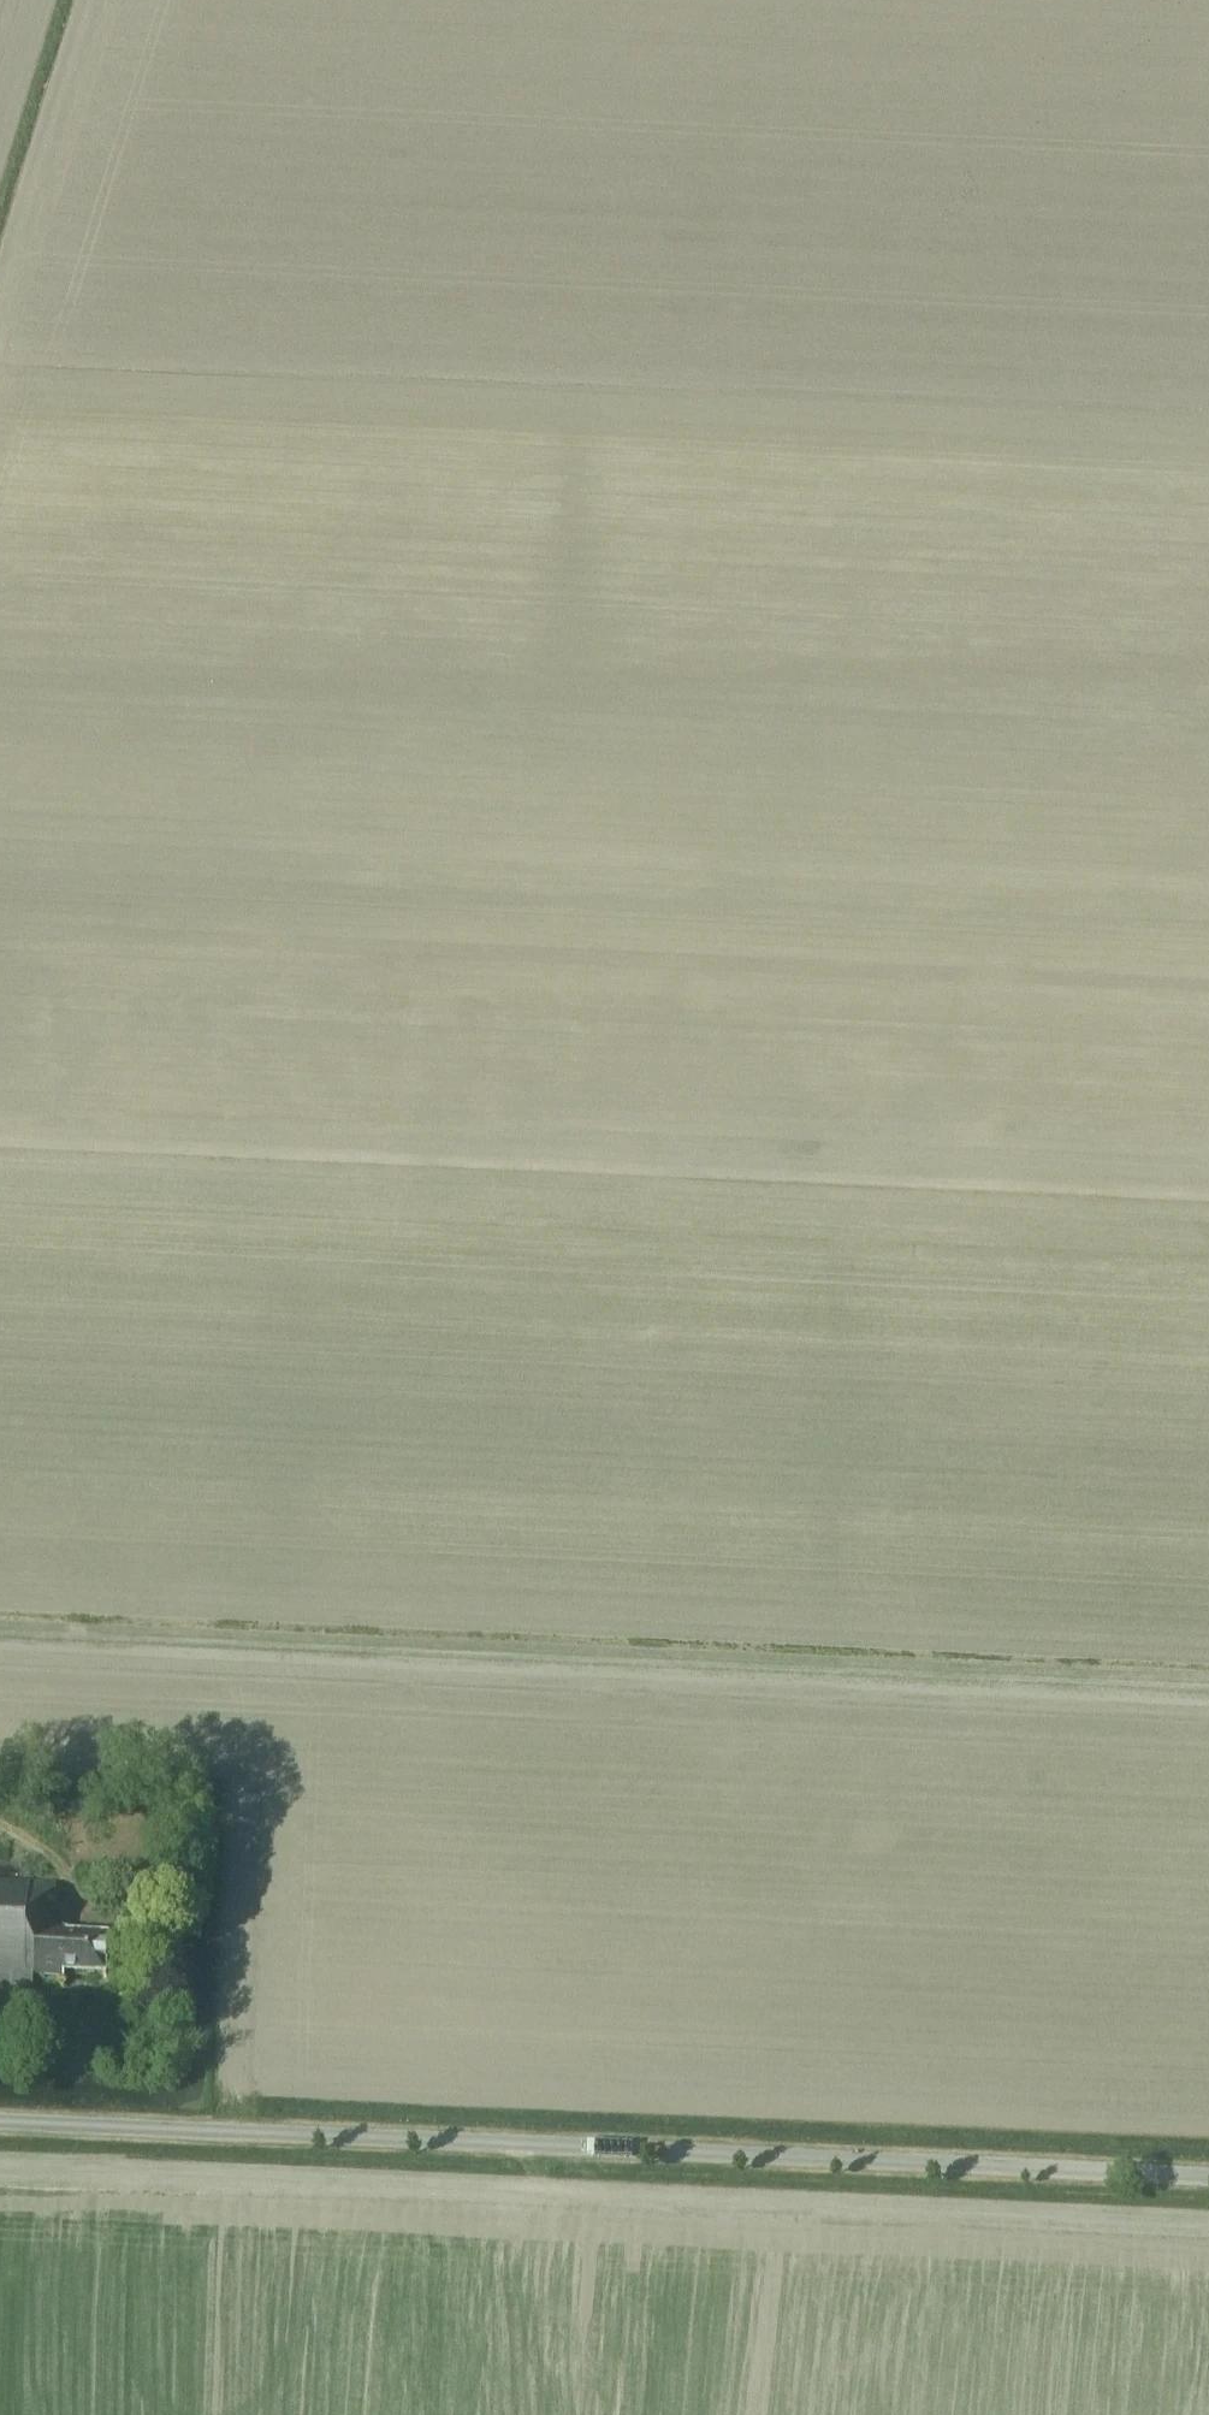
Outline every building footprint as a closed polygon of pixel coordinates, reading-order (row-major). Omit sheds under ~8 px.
[(107,1938),(66,1936),(66,1931),(52,1931),(53,1884),(0,1881),(0,1985),(32,1987),(33,1978),(63,1980),(63,1974),(106,1976),(107,1938)]
